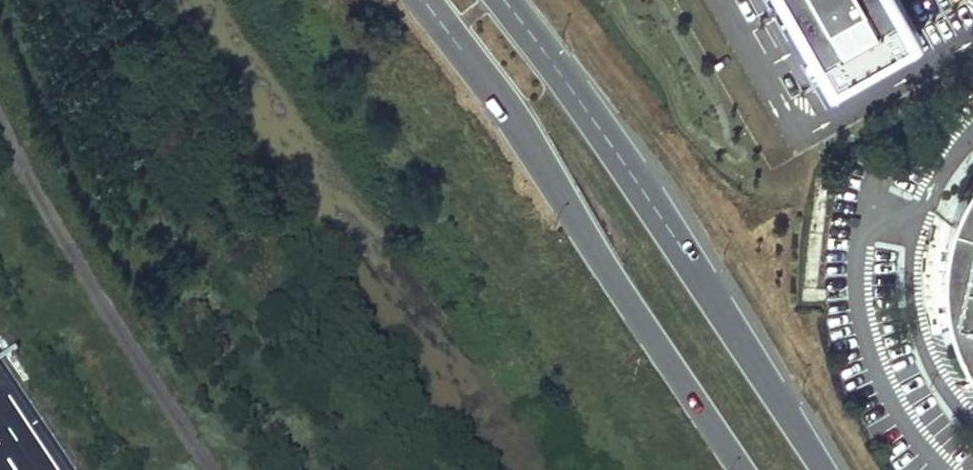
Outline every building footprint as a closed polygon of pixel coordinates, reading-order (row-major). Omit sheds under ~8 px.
[(787,36),(811,79),(913,21),(901,0),(766,0),(787,36)] [(965,174),(954,192),(948,208),(943,223),(939,242),(938,251),(937,266),(937,277),(938,286),(939,297),(943,312),(948,327),(954,341),(960,352),(971,369),(972,372),(972,164),(965,174)]
